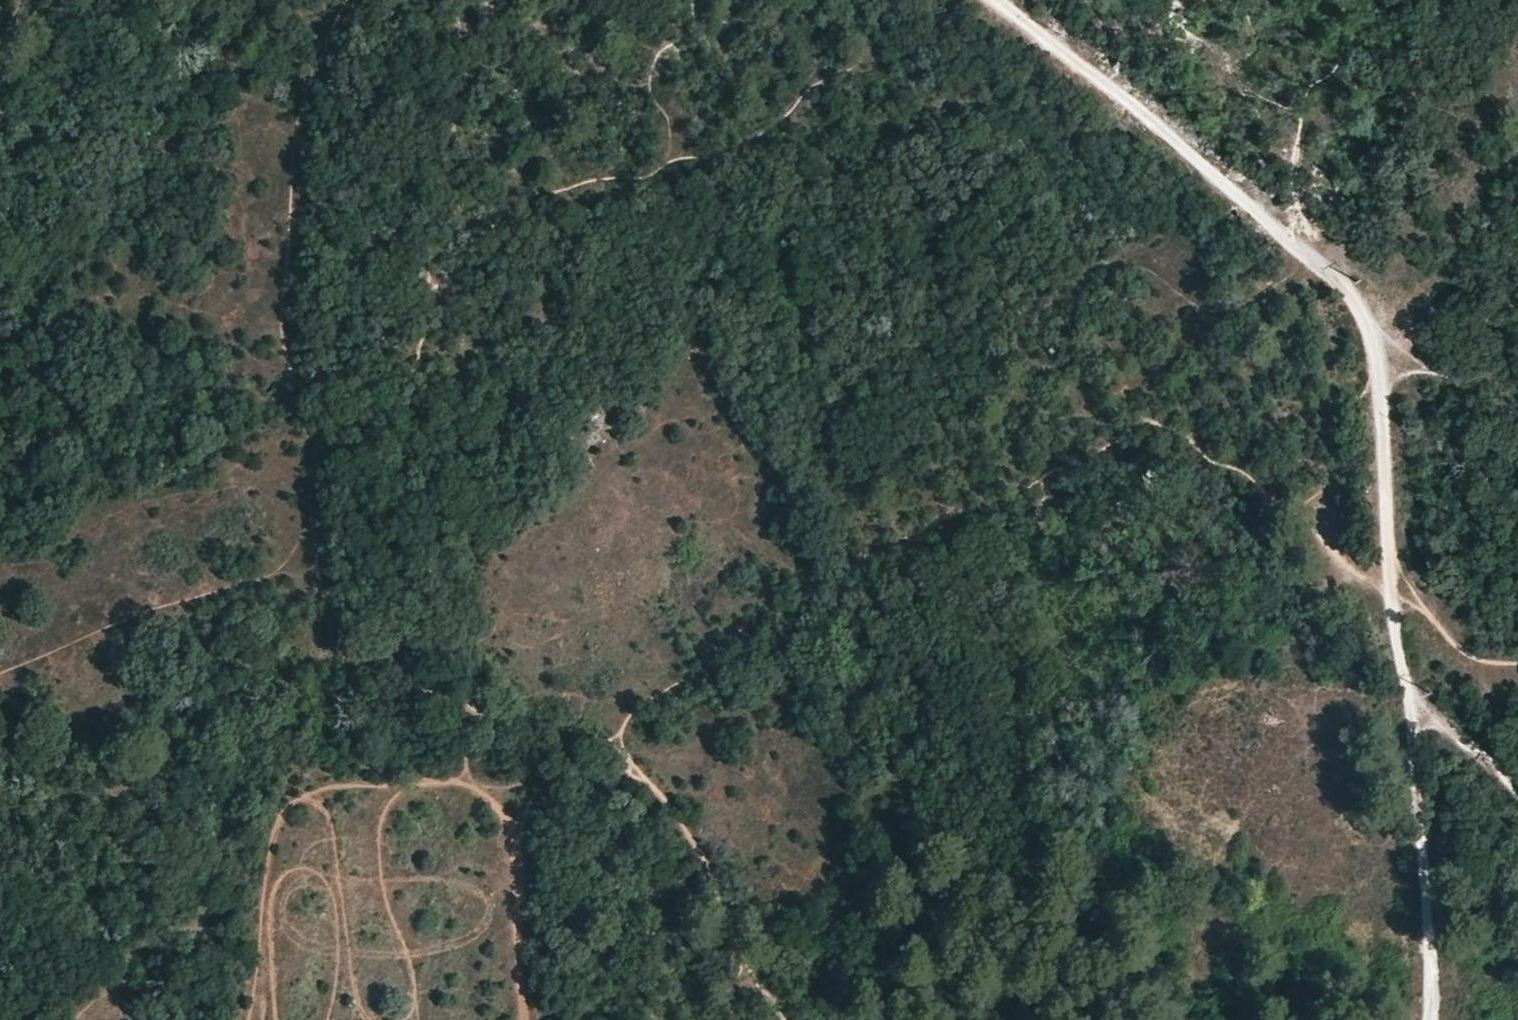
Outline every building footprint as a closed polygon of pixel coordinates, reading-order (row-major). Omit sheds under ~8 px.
[(596,416),(588,404),(553,435),(561,444),(596,416)]
